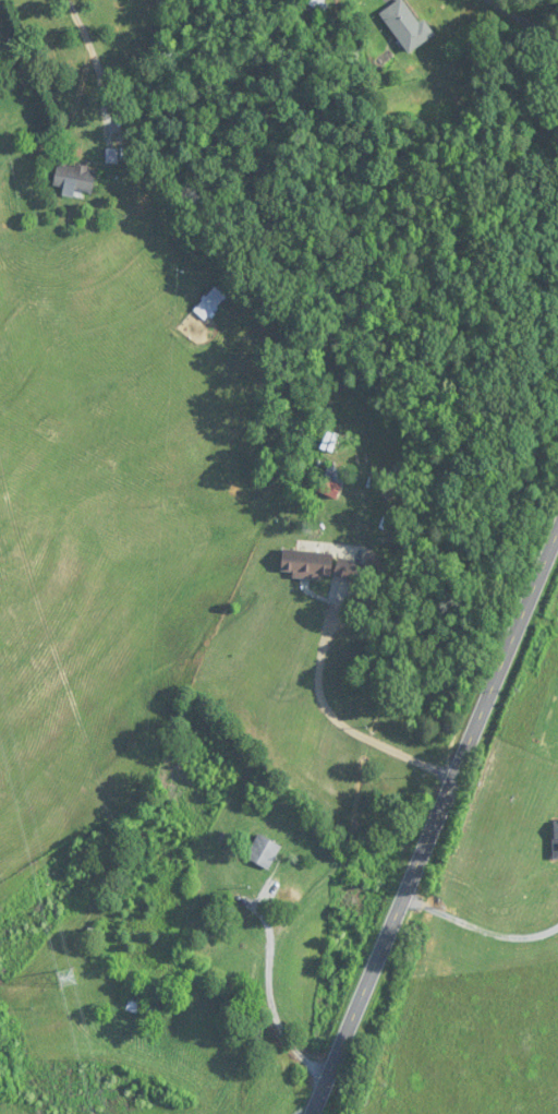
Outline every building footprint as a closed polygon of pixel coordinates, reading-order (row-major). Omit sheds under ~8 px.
[(407,55),(434,36),(424,21),(419,24),(402,0),(399,0),(379,14),(407,55)] [(96,171),(57,163),(52,186),(63,188),(62,195),(73,198),(75,190),(91,194),(96,171)] [(227,298),(213,286),(192,311),(206,323),(227,298)] [(330,453),(339,438),(329,432),(320,447),(330,453)] [(322,478),(316,475),(310,487),(334,500),(348,475),(330,465),(322,478)] [(330,579),(332,553),(282,550),(280,576),(330,579)] [(363,564),(336,560),(334,578),(360,582),(363,564)] [(282,848),(258,835),(245,859),(268,872),(282,848)] [(127,1013),(161,1017),(163,1000),(146,998),(147,989),(130,987),(127,1013)] [(247,1039),(260,1039),(260,1027),(247,1027),(247,1039)]
